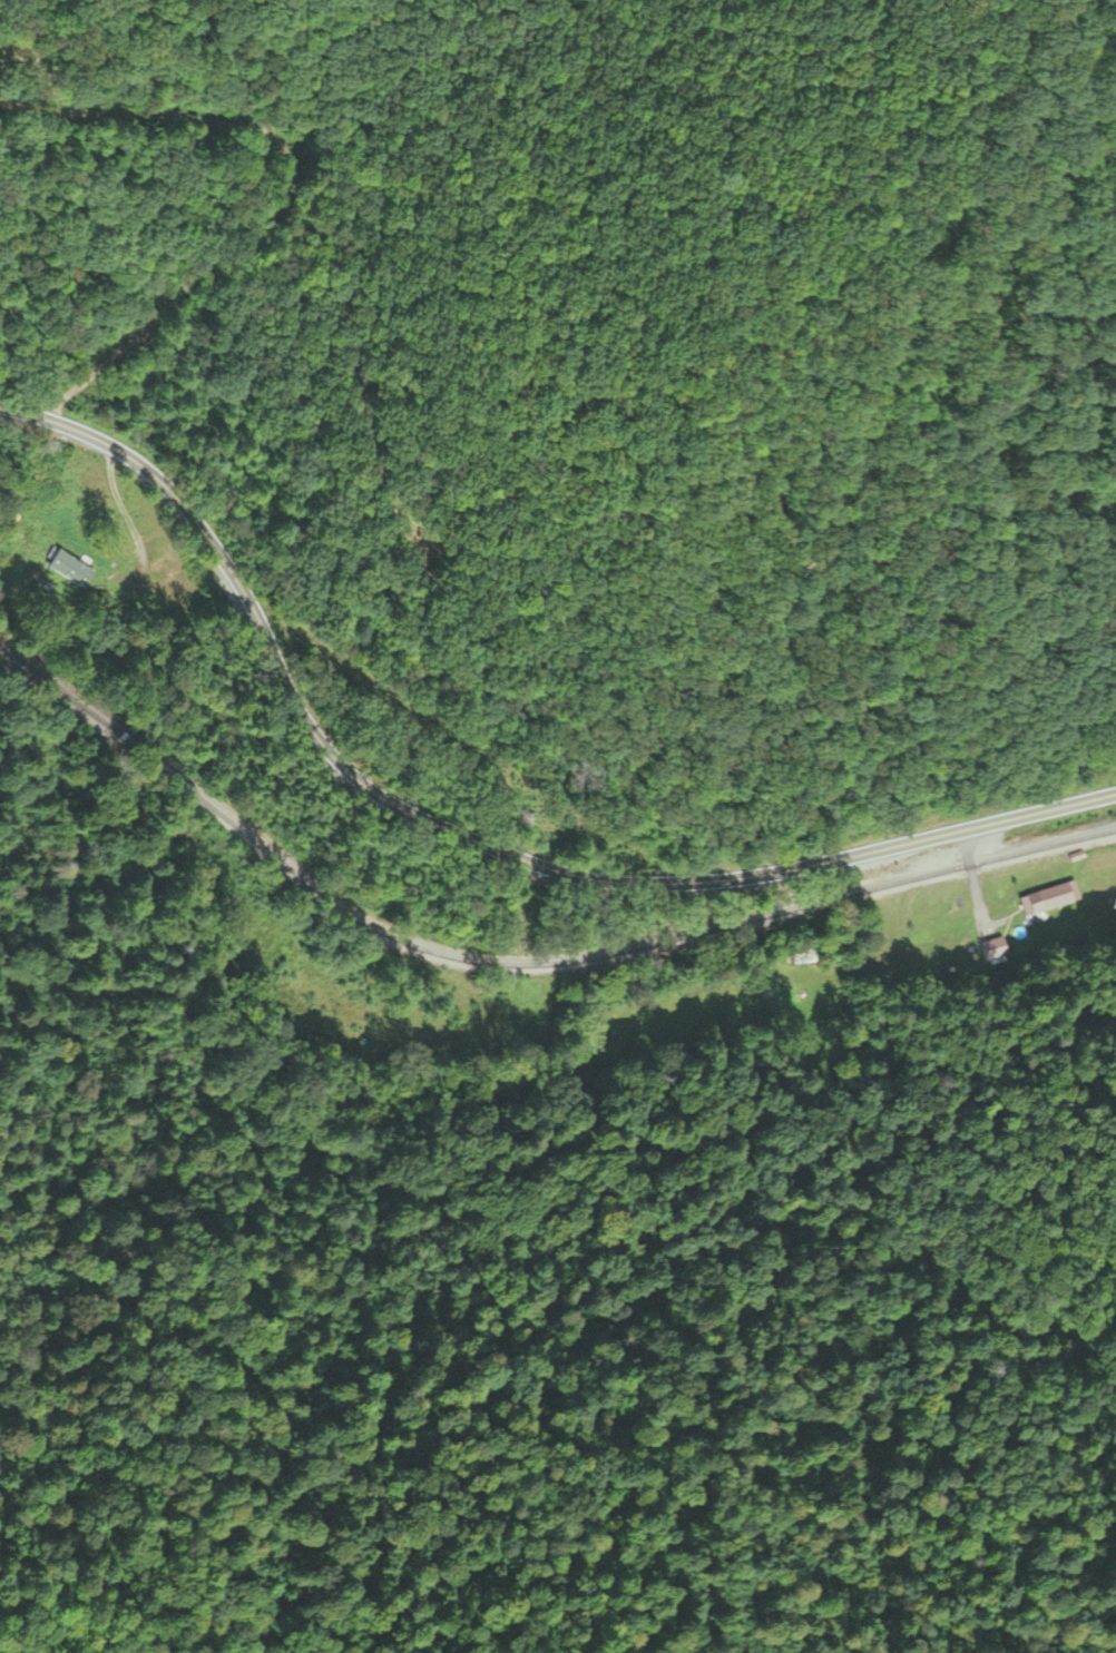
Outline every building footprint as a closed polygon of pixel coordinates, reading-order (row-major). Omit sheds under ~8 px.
[(80,590),(91,572),(58,550),(46,567),(80,590)] [(1040,914),(1082,900),(1076,881),(1034,894),(1040,914)] [(1010,955),(999,937),(980,949),(991,967),(1010,955)]
